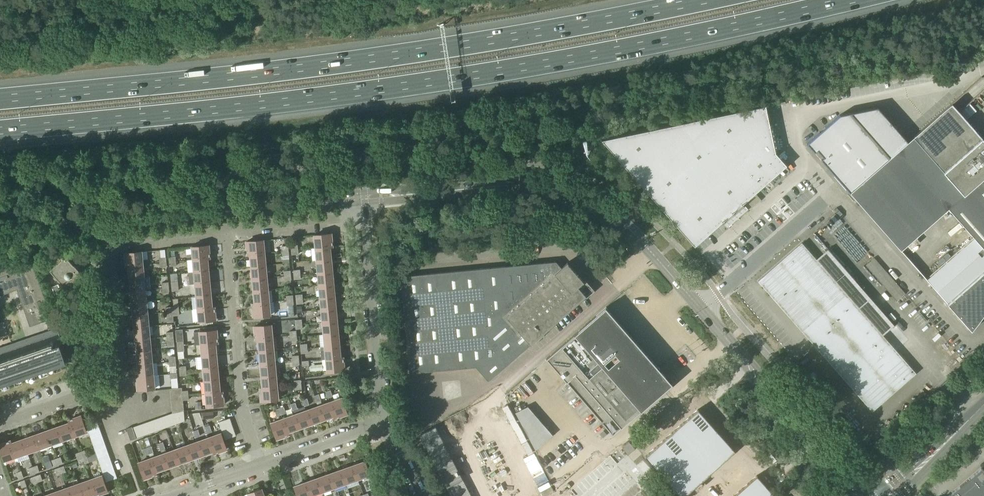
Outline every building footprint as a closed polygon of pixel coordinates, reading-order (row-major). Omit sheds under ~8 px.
[(980,180),(983,177),(983,140),(958,110),(952,103),(916,134),(913,137),(924,150),(946,175),(964,195),(980,180)] [(601,140),(646,192),(693,245),(721,221),(726,226),(746,208),(741,203),(785,164),(775,153),(765,106),(601,140)] [(840,115),(807,144),(814,152),(817,150),(823,158),(821,160),(850,192),(858,185),(874,171),(890,157),(906,143),(908,142),(877,107),(840,115)] [(921,232),(948,208),(964,195),(946,175),(924,150),(913,137),(908,142),(906,143),(890,157),(874,171),(858,185),(850,192),(901,250),(921,232)] [(586,148),(591,150),(595,140),(589,138),(586,148)] [(948,208),(983,249),(983,184),(980,180),(964,195),(948,208)] [(316,248),(332,246),(331,234),(315,235),(316,248)] [(248,254),(264,253),(263,240),(246,242),(248,254)] [(872,411),(916,373),(802,242),(758,281),(872,411)] [(193,260),(210,258),(209,245),(192,247),(193,260)] [(317,260),(331,259),(330,247),(332,247),(332,246),(316,248),(317,260)] [(141,252),(125,253),(126,266),(143,264),(147,264),(147,259),(142,260),(141,252)] [(251,267),(265,265),(264,253),(248,254),(248,255),(250,255),(251,267)] [(73,266),(68,259),(68,258),(66,256),(63,258),(63,259),(50,270),(70,294),(86,280),(78,271),(74,265),(73,266)] [(30,258),(0,268),(0,296),(17,290),(30,327),(52,319),(30,258)] [(194,272),(208,271),(207,259),(210,258),(193,260),(194,272)] [(331,259),(317,260),(318,273),(332,271),(331,259)] [(560,268),(555,262),(399,279),(408,375),(475,367),(487,382),(584,296),(576,287),(582,282),(566,263),(560,268)] [(130,278),(144,277),(143,264),(126,266),(129,266),(130,278)] [(265,265),(251,267),(253,279),(267,278),(265,265)] [(208,271),(194,272),(196,284),(209,283),(208,271)] [(319,285),(333,284),(332,271),(318,273),(319,285)] [(947,303),(969,328),(969,327),(975,321),(979,315),(983,309),(983,271),(947,303)] [(170,275),(171,282),(178,282),(178,281),(178,274),(170,274),(170,275)] [(144,277),(130,278),(131,290),(145,289),(144,277)] [(254,291),(268,290),(267,278),(253,279),(254,291)] [(197,297),(211,295),(209,283),(196,284),(197,297)] [(333,284),(319,285),(321,297),(334,296),(333,284)] [(132,303),(146,301),(145,289),(131,290),(132,303)] [(268,290),(254,291),(255,303),(252,303),(252,304),(269,302),(268,290)] [(211,295),(197,297),(198,309),(215,308),(215,307),(212,307),(211,295)] [(322,310),(335,308),(334,296),(321,297),(322,310)] [(146,301),(132,303),(134,315),(147,314),(146,301)] [(269,302),(252,304),(253,316),(270,315),(269,302)] [(545,359),(554,369),(566,383),(564,385),(565,385),(567,387),(566,387),(567,388),(569,386),(612,435),(670,385),(672,383),(671,382),(669,383),(664,376),(665,375),(663,376),(662,375),(664,374),(663,373),(662,374),(661,373),(662,372),(662,371),(660,373),(659,372),(661,370),(659,367),(660,367),(659,366),(657,367),(605,308),(606,307),(605,306),(545,359)] [(215,308),(198,309),(199,322),(216,320),(215,308)] [(335,308),(322,310),(323,322),(337,321),(335,308)] [(135,327),(148,326),(147,314),(134,315),(135,327)] [(324,334),(338,333),(337,321),(323,322),(324,334)] [(46,324),(48,330),(54,328),(52,322),(46,324)] [(256,339),(272,337),(271,325),(254,326),(256,339)] [(148,326),(135,327),(136,340),(150,339),(148,326)] [(201,345),(218,343),(217,330),(200,331),(201,345)] [(338,333),(324,334),(325,347),(339,345),(338,333)] [(259,351),(273,350),(272,337),(256,339),(258,339),(259,351)] [(137,346),(137,352),(151,351),(150,339),(136,340),(137,346)] [(203,357),(216,356),(215,344),(218,343),(201,345),(203,357)] [(65,363),(65,362),(59,344),(0,364),(0,385),(65,363)] [(340,357),(339,345),(325,347),(320,348),(321,360),(327,359),(343,357),(340,357)] [(273,350),(259,351),(261,364),(275,362),(273,350)] [(138,363),(138,365),(152,363),(151,351),(137,352),(138,363)] [(216,356),(203,357),(204,369),(218,368),(216,356)] [(327,359),(328,372),(344,370),(343,357),(327,359)] [(262,376),(276,374),(275,362),(261,364),(262,376)] [(137,377),(153,376),(152,363),(138,365),(139,376),(137,377)] [(205,382),(219,380),(218,368),(204,369),(205,382)] [(276,374),(262,376),(263,388),(260,388),(277,387),(276,374)] [(153,376),(137,377),(138,390),(154,388),(153,376)] [(219,380),(205,382),(206,394),(223,392),(220,392),(219,380)] [(277,387),(260,388),(261,401),(278,400),(277,387)] [(223,392),(206,394),(207,406),(224,405),(223,392)] [(330,402),(336,418),(347,414),(342,398),(330,402)] [(318,406),(323,419),(334,416),(335,418),(336,418),(330,402),(318,406)] [(306,411),(311,423),(323,419),(318,406),(306,411)] [(528,407),(515,413),(535,450),(553,435),(528,407)] [(697,409),(688,417),(707,438),(716,430),(697,409)] [(295,415),(299,428),(311,423),(306,411),(295,415)] [(176,413),(180,423),(185,421),(184,412),(176,413)] [(170,414),(174,425),(180,423),(176,413),(173,413),(170,414)] [(162,417),(166,427),(174,425),(170,414),(163,417),(162,417)] [(288,432),(299,428),(295,415),(283,419),(288,435),(289,434),(288,432)] [(69,420),(74,436),(86,431),(81,416),(69,420)] [(160,430),(166,427),(162,417),(155,420),(159,430),(160,430)] [(688,417),(680,424),(699,446),(707,438),(688,417)] [(221,428),(232,425),(230,419),(219,422),(221,428)] [(276,439),(288,435),(283,419),(271,423),(276,439)] [(58,427),(63,440),(74,436),(69,420),(70,423),(58,427)] [(148,422),(152,432),(159,430),(155,420),(148,422)] [(88,430),(98,426),(96,421),(86,425),(88,430)] [(148,434),(152,432),(148,422),(140,425),(144,435),(148,434)] [(680,424),(671,433),(690,454),(699,446),(680,424)] [(142,436),(144,435),(140,425),(132,428),(136,438),(142,436)] [(232,425),(221,428),(223,434),(234,430),(232,425)] [(90,436),(100,432),(98,426),(88,430),(90,436)] [(51,444),(63,440),(58,427),(47,431),(51,444)] [(132,427),(126,429),(130,440),(136,438),(132,428),(132,427)] [(234,430),(223,434),(225,439),(236,436),(234,430)] [(716,430),(707,438),(726,459),(735,451),(716,430)] [(35,435),(39,448),(51,444),(47,431),(35,435)] [(100,432),(90,436),(92,442),(102,438),(100,432)] [(671,433),(662,440),(681,461),(690,454),(671,433)] [(209,438),(210,440),(210,441),(210,442),(211,444),(211,446),(212,448),(213,449),(213,451),(214,454),(227,449),(221,434),(209,438)] [(27,453),(39,448),(35,435),(23,439),(27,453)] [(94,447),(104,444),(102,438),(92,442),(94,447)] [(209,438),(197,442),(202,455),(213,451),(213,449),(212,448),(211,446),(211,444),(210,442),(210,441),(210,440),(209,438)] [(707,438),(699,446),(717,467),(726,459),(707,438)] [(10,441),(16,457),(27,453),(23,439),(12,443),(11,441),(10,441)] [(662,440),(654,448),(672,469),(681,461),(662,440)] [(16,457),(10,441),(0,445),(0,450),(4,461),(16,457)] [(185,446),(190,459),(202,455),(197,442),(185,446)] [(628,455),(635,448),(630,442),(622,448),(628,455)] [(104,444),(94,447),(96,453),(106,449),(104,444)] [(174,450),(178,464),(190,459),(185,446),(174,450)] [(699,446),(690,454),(709,475),(717,467),(699,446)] [(178,464),(174,450),(167,453),(165,448),(161,450),(162,454),(167,468),(178,464)] [(654,448),(645,456),(663,477),(672,469),(654,448)] [(98,459),(108,455),(106,449),(96,453),(98,459)] [(162,454),(155,457),(153,452),(149,454),(150,459),(151,459),(156,474),(155,472),(167,468),(162,454)] [(690,454),(681,461),(700,482),(709,475),(690,454)] [(108,455),(98,459),(100,464),(110,461),(108,455)] [(144,479),(156,474),(151,459),(150,459),(138,463),(144,479)] [(102,470),(112,466),(110,461),(100,464),(102,470)] [(681,461),(672,469),(691,490),(700,482),(681,461)] [(353,466),(358,479),(370,475),(365,462),(353,466)] [(112,466),(102,470),(104,476),(115,472),(112,466)] [(342,470),(346,484),(358,479),(353,466),(342,470)] [(982,468),(948,495),(983,495),(983,470),(982,468)] [(663,477),(680,495),(685,495),(691,490),(672,469),(663,477)] [(335,488),(346,484),(342,470),(330,474),(335,488)] [(115,472),(104,476),(106,481),(117,478),(115,472)] [(318,478),(323,492),(335,488),(330,474),(318,478)] [(748,483),(759,495),(775,495),(776,495),(757,475),(748,483)] [(90,480),(96,495),(108,491),(102,476),(90,480)] [(323,492),(318,478),(307,483),(311,495),(312,495),(323,492)] [(82,495),(86,495),(94,493),(95,495),(96,495),(90,480),(78,484),(82,495)] [(307,483),(294,487),(298,495),(311,495),(307,483)] [(739,491),(743,495),(759,495),(748,483),(739,491)] [(78,484),(66,489),(69,495),(82,495),(78,484)]
